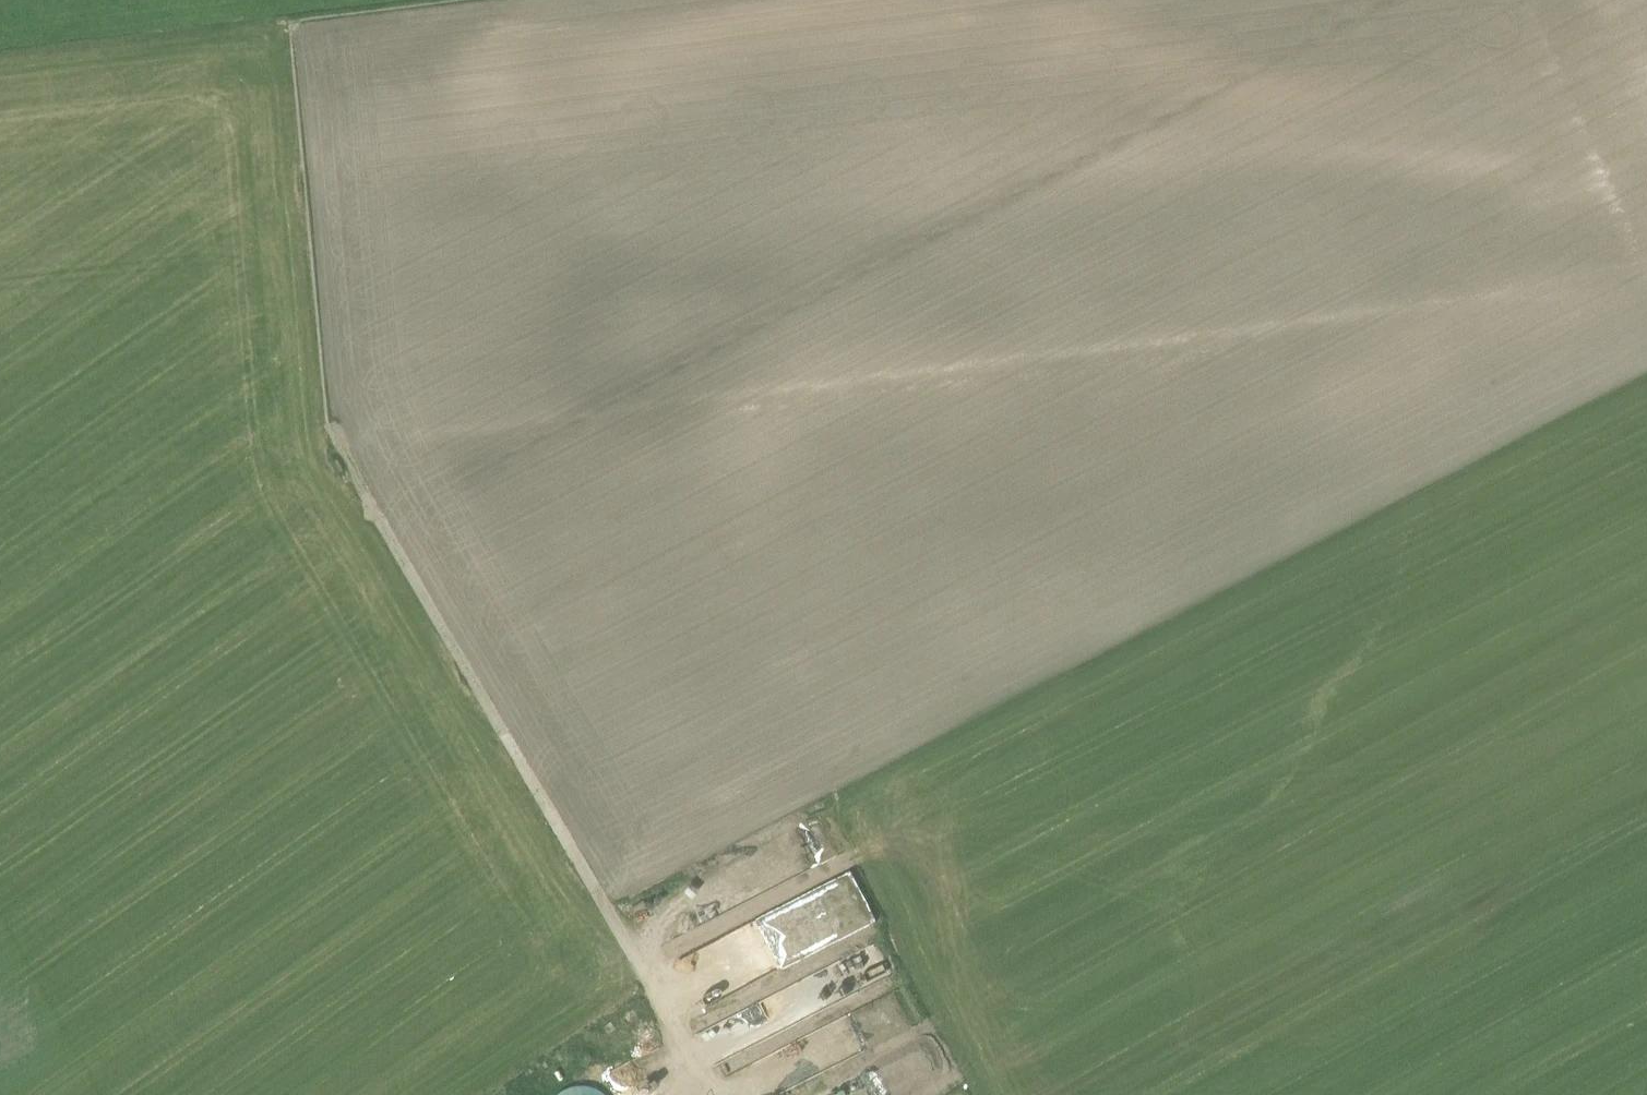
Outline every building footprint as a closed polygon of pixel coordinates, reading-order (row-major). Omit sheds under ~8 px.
[(793,961),(873,923),(847,868),(800,890),(794,877),(667,936),(701,1008),(754,983),(757,988),(768,983),(770,988),(799,974),(793,961)] [(728,1048),(781,1022),(769,998),(716,1024),(728,1048)] [(593,1088),(587,1087),(581,1086),(576,1086),(570,1087),(563,1090),(558,1093),(557,1094),(604,1094),(599,1091),(593,1088)]
